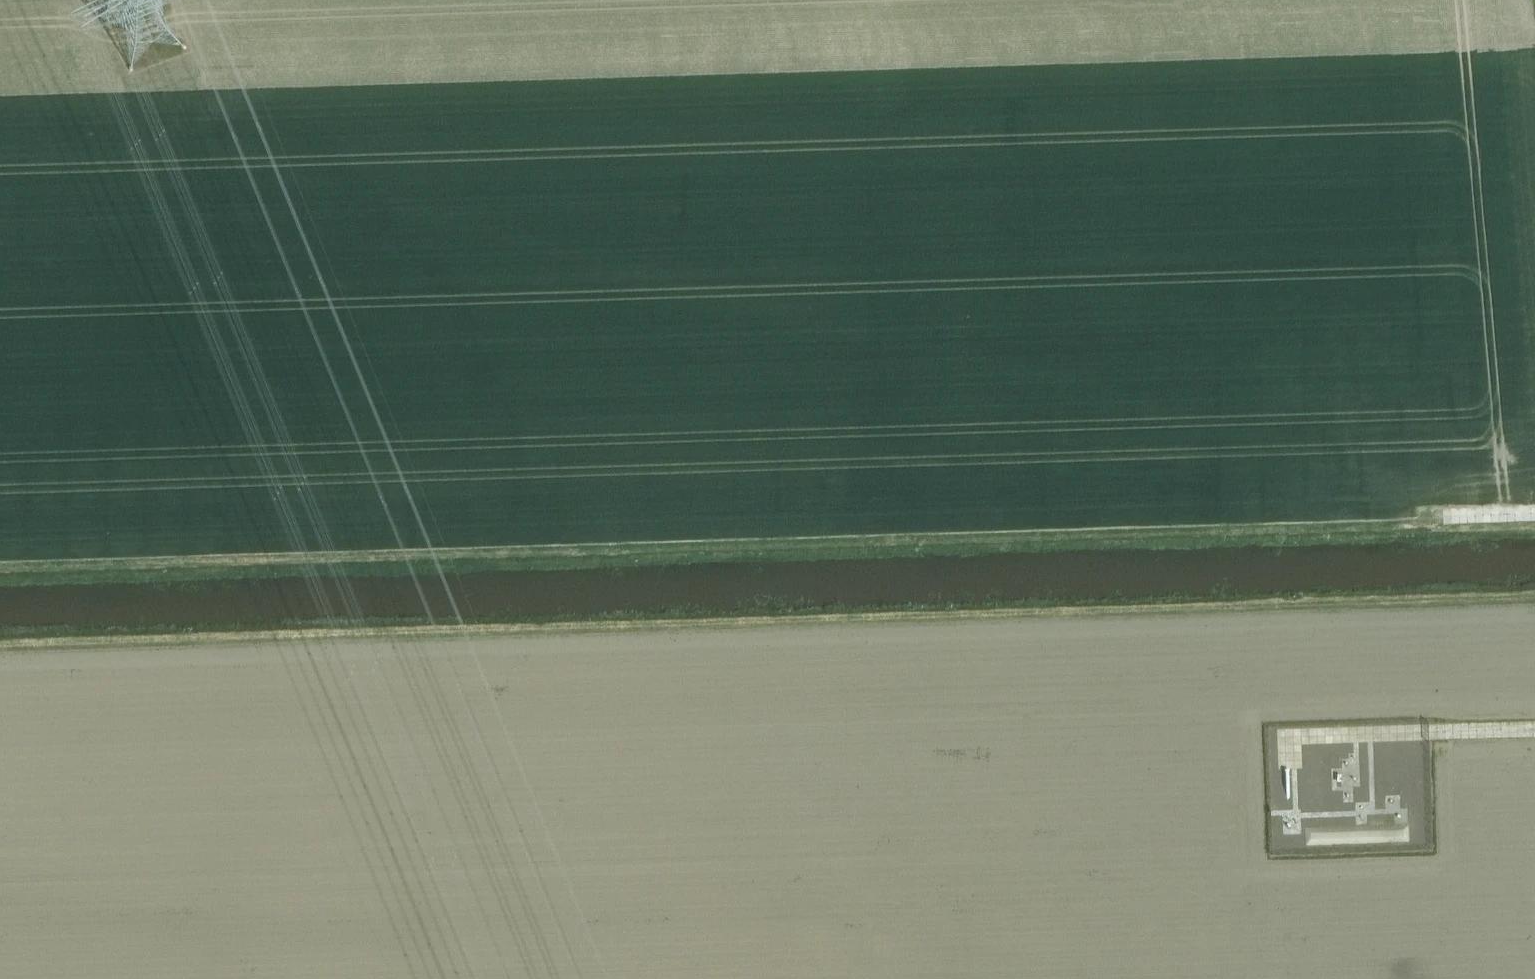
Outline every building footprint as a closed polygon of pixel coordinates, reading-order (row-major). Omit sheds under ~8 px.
[(1516,645),(1517,658),(1534,657),(1534,644),(1516,645)]
